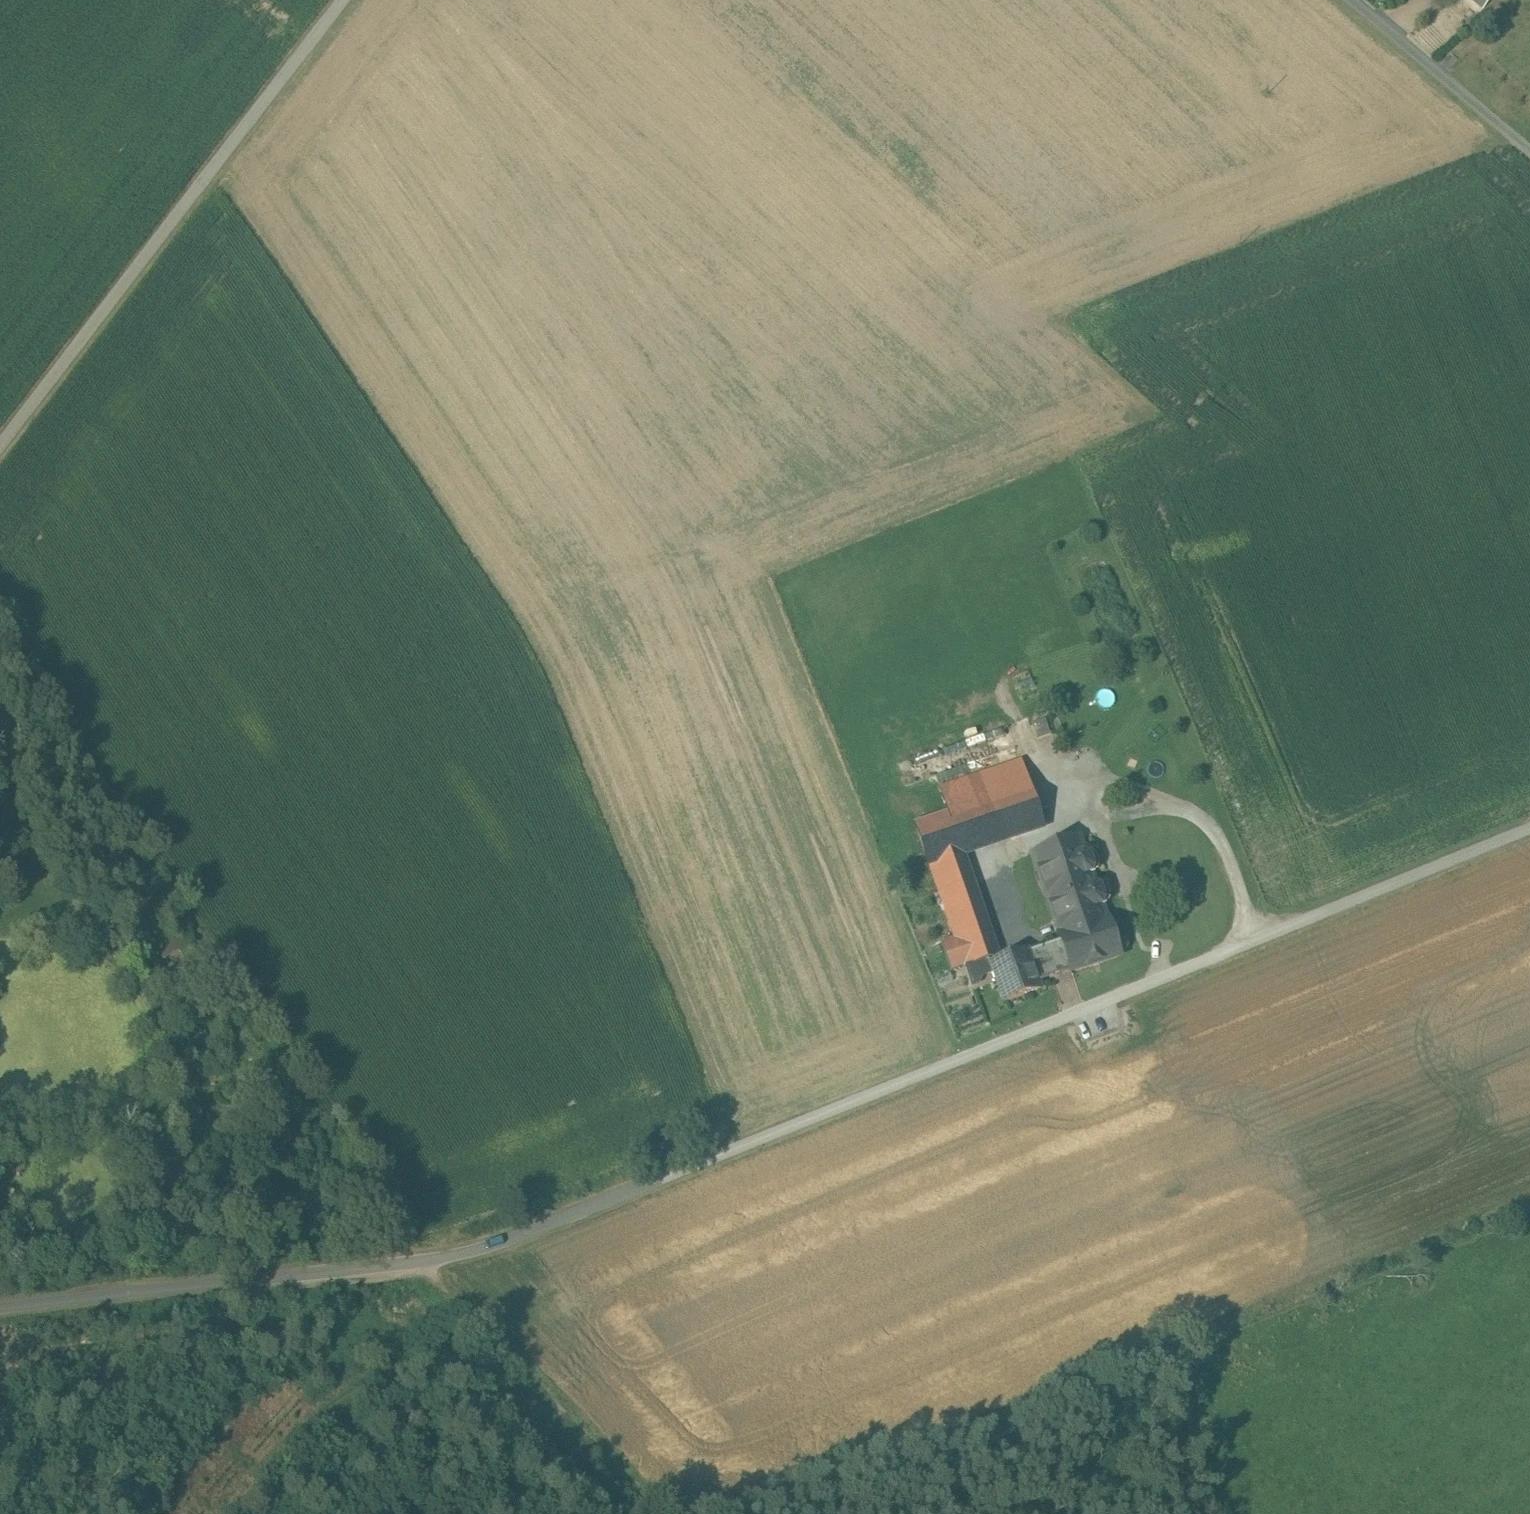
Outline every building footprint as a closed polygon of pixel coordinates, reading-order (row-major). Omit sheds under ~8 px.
[(916,824),(930,867),(965,854),(1043,828),(1021,766),(989,776),(996,797),(916,824)] [(1107,918),(1080,840),(1038,854),(1065,933),(1107,918)] [(965,854),(930,867),(953,937),(942,942),(951,967),(964,962),(965,967),(1001,955),(965,854)] [(1065,933),(1063,933),(1075,967),(1119,951),(1107,918),(1065,933)] [(1053,966),(1047,949),(1027,955),(1025,950),(1025,949),(991,960),(1004,999),(1037,988),(1034,979),(1032,973),(1053,966)]
